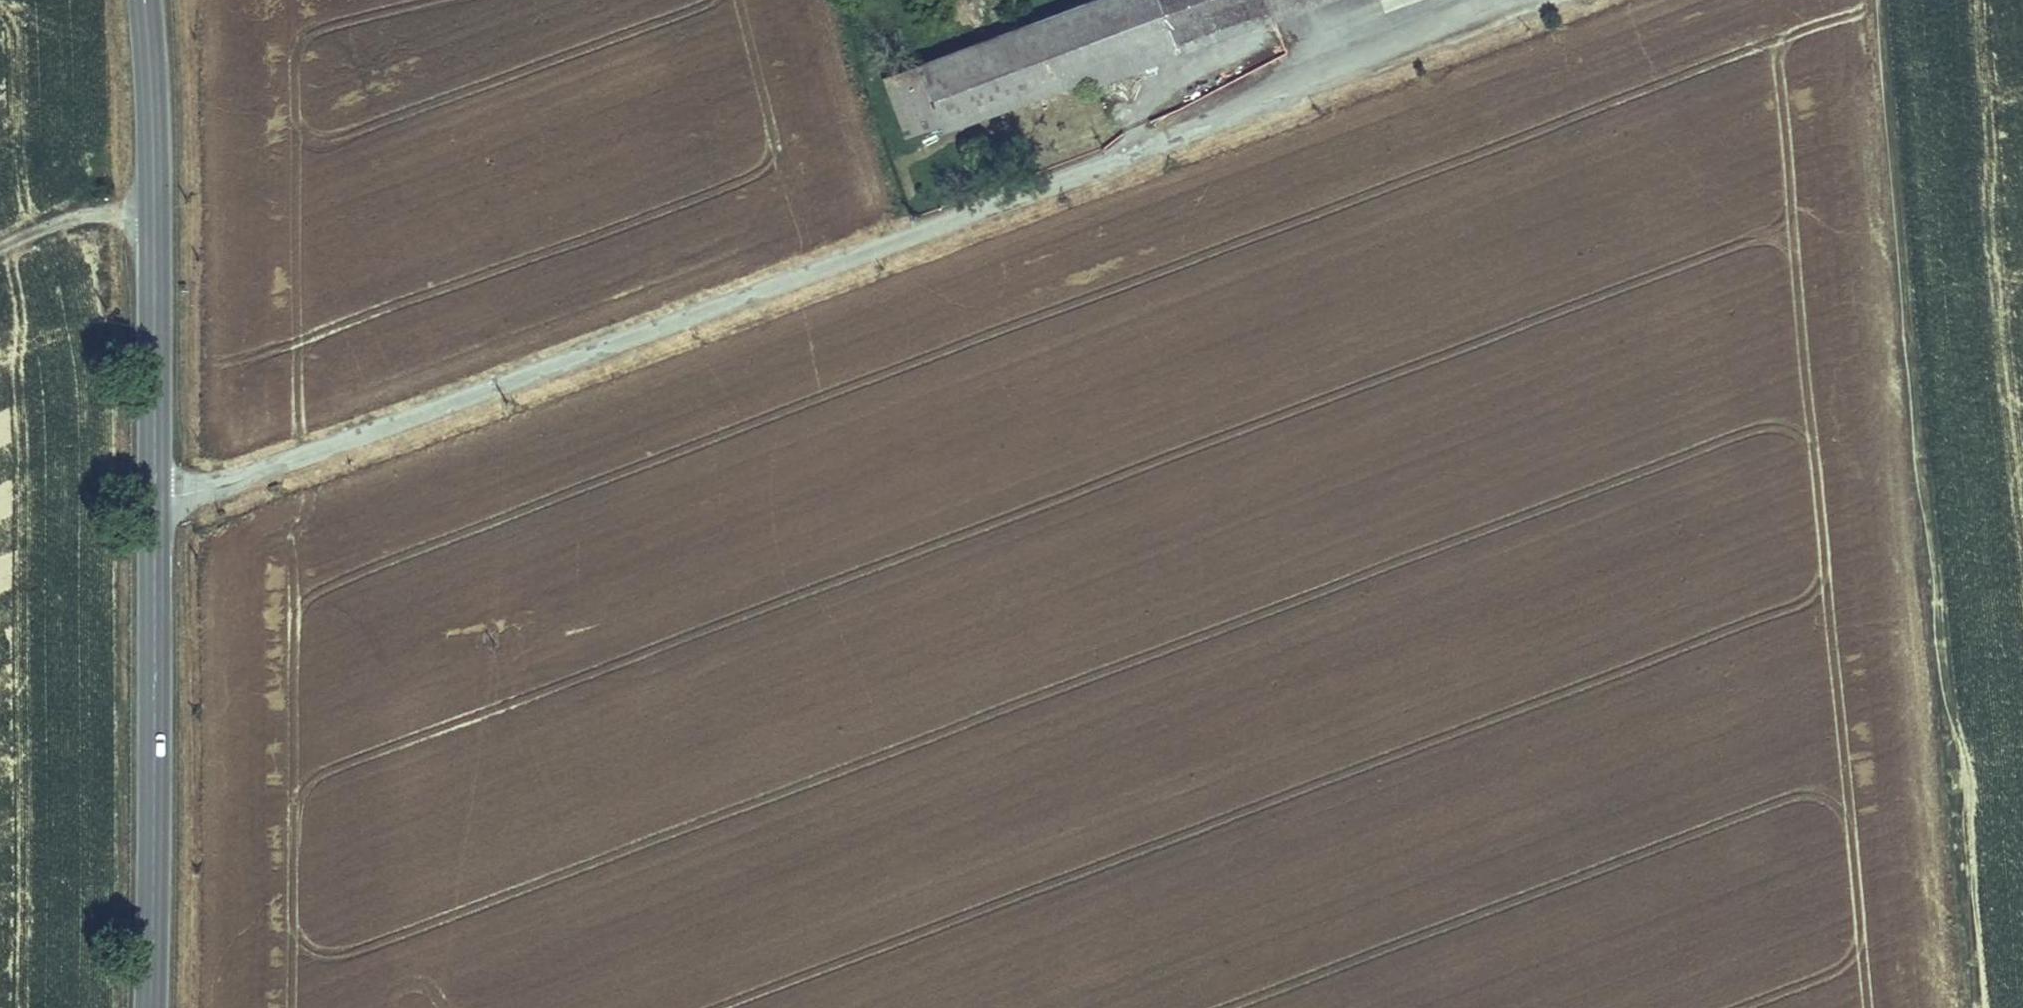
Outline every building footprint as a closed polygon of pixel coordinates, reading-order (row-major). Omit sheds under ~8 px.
[(1274,15),(1268,0),(1094,0),(901,72),(924,130),(941,124),(943,129),(956,124),(989,112),(1029,97),(1069,83),(1091,75),(1095,83),(1274,15)] [(924,130),(901,72),(885,78),(907,137),(924,130)]
